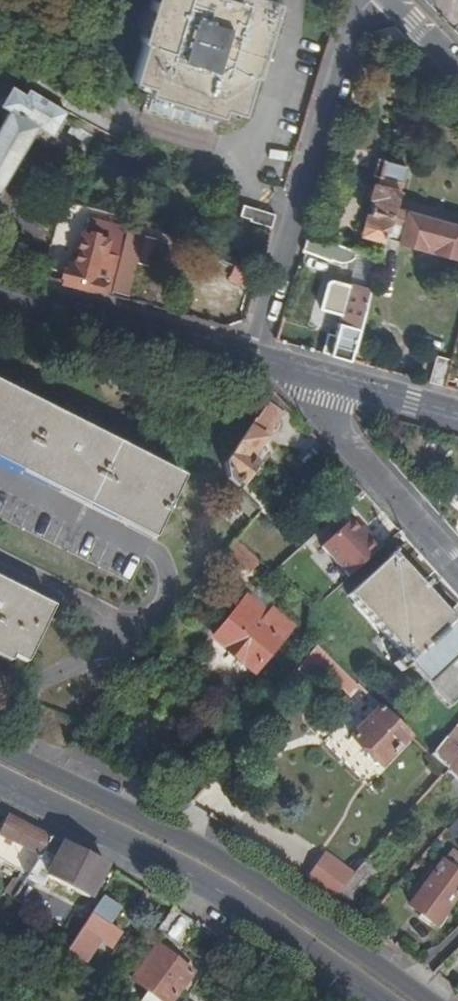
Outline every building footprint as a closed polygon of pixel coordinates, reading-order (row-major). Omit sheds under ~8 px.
[(154,104),(204,120),(222,126),(224,119),(242,125),(254,86),(258,87),(282,14),(242,2),(238,11),(203,0),(158,0),(142,50),(145,51),(133,90),(151,95),(149,103),(154,104)] [(404,65),(417,53),(395,31),(375,36),(404,65)] [(0,132),(0,195),(39,132),(52,140),(63,123),(67,116),(31,94),(27,100),(14,91),(2,111),(11,116),(1,130),(0,132)] [(204,120),(154,104),(149,118),(199,135),(204,120)] [(67,116),(63,123),(73,129),(77,122),(67,116)] [(77,122),(73,129),(76,131),(71,138),(92,151),(97,142),(99,144),(104,136),(77,122)] [(413,144),(417,131),(411,130),(409,136),(407,136),(405,141),(413,144)] [(104,136),(99,144),(115,153),(119,145),(104,136)] [(406,170),(413,144),(405,141),(397,168),(406,170)] [(393,214),(406,170),(397,168),(379,162),(374,180),(380,182),(378,191),(376,191),(373,203),(374,203),(365,239),(385,245),(386,242),(393,214)] [(271,229),(275,215),(244,205),(241,216),(252,219),(251,223),(271,229)] [(393,214),(386,242),(421,252),(422,248),(439,252),(438,257),(457,263),(457,233),(393,214)] [(65,288),(114,300),(130,242),(120,240),(115,258),(108,255),(115,230),(91,224),(86,240),(85,239),(77,271),(69,269),(65,287),(65,288)] [(344,251),(310,238),(305,255),(338,268),(344,251)] [(232,311),(235,259),(186,257),(185,271),(180,271),(178,309),(232,311)] [(333,357),(353,362),(371,296),(351,291),(350,292),(331,287),(331,286),(330,286),(329,287),(328,287),(328,288),(327,288),(327,289),(321,313),(343,319),(333,357)] [(429,383),(445,386),(453,360),(437,356),(429,383)] [(152,545),(183,484),(0,390),(0,467),(152,545)] [(215,467),(248,425),(231,411),(198,453),(215,467)] [(280,422),(265,411),(226,469),(229,483),(238,492),(256,466),(252,463),(280,422)] [(0,467),(0,555),(118,613),(152,545),(0,467)] [(231,505),(253,524),(262,515),(241,494),(231,505)] [(382,515),(371,525),(390,545),(401,535),(382,515)] [(316,550),(347,580),(358,568),(362,571),(382,550),(348,517),(316,550)] [(237,545),(228,556),(251,576),(262,565),(237,545)] [(457,704),(457,609),(449,617),(423,588),(437,575),(410,545),(350,600),(403,659),(395,667),(403,675),(411,668),(450,711),(457,704)] [(54,613),(0,585),(0,655),(26,668),(54,613)] [(256,674),(295,629),(276,613),(271,618),(251,601),(216,642),(256,674)] [(318,648),(298,674),(307,681),(320,666),(333,679),(341,671),(318,648)] [(341,671),(333,679),(350,696),(358,688),(341,671)] [(411,739),(381,709),(351,740),(381,770),(411,739)] [(446,773),(457,785),(457,753),(454,749),(457,745),(457,728),(431,758),(447,772),(446,773)] [(10,820),(0,838),(0,839),(41,859),(51,840),(10,820)] [(449,832),(457,839),(457,838),(457,821),(449,832)] [(89,902),(106,870),(51,840),(41,859),(27,881),(42,889),(48,879),(89,902)] [(326,856),(306,883),(334,902),(339,896),(356,877),(326,856)] [(437,928),(457,900),(457,876),(444,865),(411,909),(437,928)] [(366,866),(356,877),(339,896),(347,903),(373,873),(366,866)] [(67,956),(83,967),(89,957),(94,961),(99,953),(95,949),(99,943),(111,952),(122,936),(111,929),(122,914),(104,901),(67,956)] [(176,944),(188,926),(178,919),(166,937),(176,944)] [(193,977),(158,950),(133,983),(156,1000),(174,1000),(193,977)]
